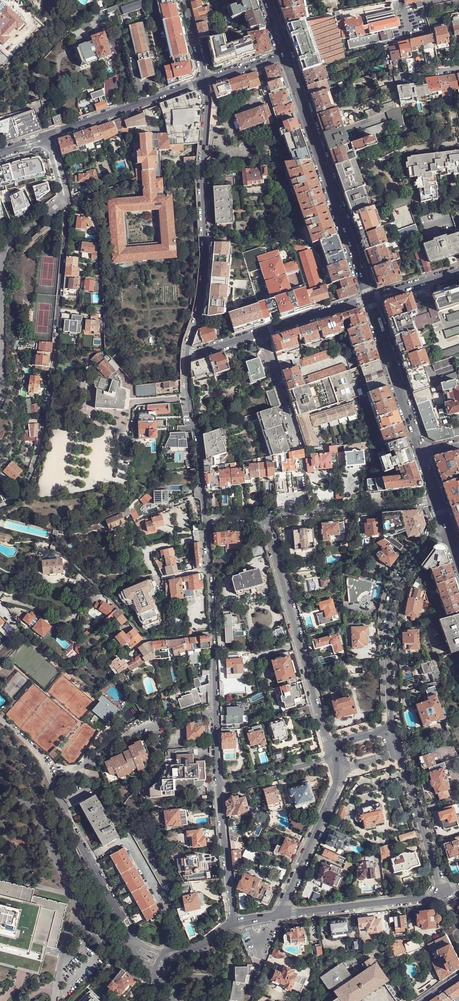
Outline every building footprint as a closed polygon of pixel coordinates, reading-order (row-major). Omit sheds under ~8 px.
[(117,10),(118,16),(130,13),(131,19),(137,17),(135,12),(147,9),(146,5),(148,5),(147,0),(137,0),(116,6),(117,10)] [(170,67),(173,66),(174,65),(173,62),(174,62),(159,0),(155,0),(170,59),(172,59),(172,62),(170,67)] [(168,86),(184,81),(192,78),(196,71),(187,42),(182,18),(178,3),(177,0),(159,0),(174,62),(173,62),(174,65),(173,66),(170,67),(164,68),(168,86)] [(193,2),(191,3),(193,10),(201,7),(200,0),(194,2),(193,2)] [(228,9),(231,19),(243,15),(251,12),(252,15),(259,13),(257,7),(255,0),(240,5),(240,7),(236,9),(235,7),(233,7),(228,9)] [(281,11),(303,7),(302,0),(278,0),(280,7),(281,11)] [(405,4),(415,2),(417,8),(423,7),(421,0),(404,0),(405,4)] [(4,46),(10,39),(8,37),(16,28),(18,30),(24,24),(7,8),(0,2),(0,42),(4,46)] [(201,7),(193,10),(194,18),(209,14),(207,7),(202,8),(201,7)] [(284,18),(285,23),(306,19),(304,7),(303,7),(281,11),(284,18)] [(258,28),(258,31),(265,30),(262,22),(259,13),(252,15),(251,12),(243,15),(243,16),(244,18),(243,18),(244,19),(245,18),(247,24),(249,30),(258,28)] [(349,38),(350,41),(348,42),(350,50),(392,40),(390,32),(378,35),(378,33),(394,29),(390,13),(366,17),(367,23),(361,24),(360,19),(353,20),(352,18),(337,22),(341,40),(349,38)] [(458,36),(458,19),(458,13),(451,14),(452,16),(451,17),(451,19),(453,19),(453,22),(452,22),(452,23),(452,26),(454,36),(458,35),(458,36)] [(196,27),(199,39),(202,38),(209,37),(208,34),(206,23),(209,22),(210,22),(209,16),(195,19),(196,27)] [(322,66),(345,59),(341,40),(337,22),(335,17),(304,23),(319,67),(322,66)] [(137,61),(141,79),(155,76),(151,58),(154,58),(152,52),(150,52),(143,22),(129,26),(136,55),(138,55),(139,61),(137,61)] [(299,61),(303,72),(319,67),(304,23),(287,26),(292,42),(299,61)] [(82,28),(79,26),(71,32),(73,34),(75,38),(84,31),(81,28),(82,28)] [(447,37),(447,33),(446,28),(434,30),(437,45),(449,43),(447,37)] [(268,39),(265,30),(258,31),(247,33),(249,38),(254,55),(255,57),(272,51),(268,39)] [(98,59),(99,60),(111,56),(109,48),(110,48),(108,44),(107,44),(105,39),(107,38),(105,31),(90,36),(92,41),(98,59)] [(434,42),(432,35),(421,37),(423,45),(429,43),(434,42)] [(213,65),(216,67),(221,65),(230,62),(231,62),(236,61),(231,45),(228,47),(225,47),(223,37),(208,39),(209,43),(208,43),(209,46),(210,54),(211,53),(212,61),(212,62),(213,65)] [(415,47),(423,45),(421,37),(410,40),(412,52),(416,51),(415,47)] [(231,45),(236,61),(242,58),(248,56),(254,55),(249,38),(243,40),(243,41),(239,43),(237,43),(237,42),(231,44),(231,45)] [(78,58),(81,67),(86,64),(98,59),(92,41),(86,44),(86,43),(74,48),(76,54),(75,55),(76,58),(78,58)] [(408,44),(408,41),(398,43),(399,46),(401,59),(411,57),(410,48),(410,47),(409,47),(409,44),(408,44)] [(391,61),(401,59),(399,46),(388,48),(390,58),(391,61)] [(277,65),(265,69),(269,81),(269,83),(282,79),(279,70),(277,65)] [(306,81),(308,86),(326,80),(322,66),(319,67),(303,72),(306,81)] [(246,76),(249,86),(260,82),(256,72),(246,76)] [(457,74),(447,75),(451,90),(452,93),(453,93),(454,92),(458,91),(458,94),(458,83),(457,74)] [(447,75),(438,77),(441,91),(447,90),(451,90),(447,75)] [(228,82),(231,92),(249,86),(246,76),(228,82)] [(425,80),(426,83),(428,93),(441,91),(438,77),(425,78),(425,80)] [(285,88),(282,79),(269,83),(262,85),(263,89),(259,90),(262,99),(267,97),(266,95),(285,88)] [(310,93),(311,96),(328,90),(329,89),(326,80),(308,86),(310,93)] [(231,92),(228,82),(213,87),(217,99),(218,99),(229,95),(228,92),(231,92)] [(398,99),(400,105),(430,101),(429,96),(428,93),(426,83),(396,87),(396,88),(398,99)] [(251,89),(249,86),(231,92),(232,94),(251,89)] [(315,108),(317,116),(332,111),(329,104),(332,103),(328,90),(311,96),(315,108)] [(291,103),(286,91),(270,96),(278,118),(282,117),(294,113),(291,103)] [(82,96),(84,103),(93,100),(91,93),(82,96)] [(167,133),(169,145),(184,144),(198,143),(202,104),(202,101),(200,96),(195,93),(183,97),(175,100),(160,105),(161,106),(166,121),(166,123),(167,133)] [(40,98),(42,106),(50,103),(48,96),(40,98)] [(365,111),(367,118),(386,112),(400,107),(400,105),(398,99),(365,111)] [(96,111),(106,107),(104,101),(95,104),(96,109),(96,111)] [(267,125),(268,126),(270,125),(271,124),(271,122),(273,121),(267,105),(258,108),(264,123),(264,124),(265,124),(267,125)] [(400,107),(386,112),(389,121),(361,132),(364,140),(373,136),(376,135),(403,126),(400,107)] [(235,117),(240,131),(264,123),(258,108),(235,117)] [(321,127),(324,134),(342,127),(345,126),(344,123),(345,122),(341,111),(337,113),(336,109),(334,110),(332,111),(317,116),(321,127)] [(6,142),(41,129),(35,110),(26,113),(0,121),(0,124),(6,142)] [(26,113),(25,110),(0,116),(0,121),(26,113)] [(294,113),(282,117),(283,119),(285,118),(287,123),(296,120),(294,113)] [(125,121),(124,121),(127,128),(128,128),(136,127),(147,125),(144,114),(141,115),(125,121)] [(49,127),(63,122),(60,115),(50,118),(49,115),(45,116),(49,127)] [(120,119),(114,121),(119,131),(121,131),(121,130),(124,129),(124,128),(121,122),(120,119)] [(284,129),(279,131),(281,137),(283,136),(300,131),(298,126),(296,120),(287,123),(282,125),(284,129)] [(103,139),(104,141),(117,134),(117,132),(112,122),(103,125),(98,127),(97,127),(103,139)] [(90,129),(82,132),(87,145),(103,139),(97,127),(97,126),(90,129)] [(342,127),(324,134),(325,138),(326,140),(326,142),(330,152),(346,146),(348,145),(348,143),(344,131),(342,127)] [(283,136),(290,155),(306,149),(303,140),(300,131),(283,136)] [(82,132),(74,135),(78,148),(87,145),(82,132)] [(142,164),(143,171),(155,170),(154,163),(157,163),(156,151),(153,151),(152,135),(153,135),(153,134),(152,134),(152,132),(151,132),(151,134),(150,134),(142,134),(141,134),(141,133),(140,133),(140,134),(138,135),(139,136),(140,135),(140,140),(141,152),(138,152),(139,164),(142,164)] [(155,170),(143,171),(143,180),(145,197),(109,200),(113,262),(176,257),(171,195),(169,195),(166,196),(163,196),(160,150),(170,149),(172,149),(172,150),(184,150),(184,144),(169,145),(167,133),(164,134),(164,133),(163,133),(158,134),(153,135),(152,135),(153,151),(156,151),(157,163),(154,163),(155,170)] [(78,148),(74,135),(66,137),(58,140),(62,156),(66,154),(76,151),(79,150),(78,148)] [(373,136),(364,140),(350,145),(352,151),(353,151),(353,153),(376,145),(373,136)] [(346,146),(330,152),(333,162),(335,166),(355,159),(356,159),(353,153),(353,151),(352,151),(348,152),(346,146)] [(306,149),(290,155),(293,163),(310,162),(311,162),(309,156),(306,149)] [(411,157),(411,158),(407,158),(407,163),(406,163),(406,168),(409,168),(409,177),(417,177),(418,181),(416,181),(416,183),(414,183),(414,186),(417,186),(417,188),(419,188),(421,203),(432,199),(433,200),(437,200),(436,190),(438,190),(437,186),(436,186),(434,175),(440,174),(441,176),(450,175),(450,172),(453,171),(454,175),(458,175),(458,151),(411,157)] [(137,177),(137,180),(143,180),(143,171),(142,164),(139,164),(138,152),(135,153),(134,153),(132,153),(133,156),(135,156),(136,163),(135,163),(135,164),(136,164),(137,177)] [(5,206),(7,212),(17,209),(14,187),(13,187),(12,186),(9,187),(7,182),(25,176),(30,173),(31,170),(31,169),(32,169),(31,167),(33,167),(29,153),(27,154),(19,155),(13,158),(8,159),(0,162),(0,208),(5,206)] [(355,159),(335,166),(338,175),(344,193),(364,187),(355,159)] [(300,203),(300,205),(323,197),(322,194),(320,189),(319,184),(318,184),(316,179),(314,174),(313,170),(314,170),(312,166),(310,162),(293,163),(290,163),(285,164),(288,174),(289,173),(292,182),(291,182),(292,185),(293,189),(294,188),(297,197),(296,197),(299,203),(300,203)] [(243,170),(244,187),(251,186),(251,185),(264,184),(263,182),(263,179),(263,177),(267,177),(266,167),(261,168),(261,169),(246,170),(246,169),(243,169),(243,170)] [(93,181),(94,186),(100,184),(95,169),(86,172),(86,174),(79,174),(79,176),(75,176),(75,182),(88,181),(88,180),(92,179),(93,181)] [(376,184),(368,187),(371,197),(386,192),(383,184),(376,186),(376,184)] [(235,186),(229,186),(232,221),(234,221),(246,220),(244,190),(242,190),(242,186),(242,185),(235,186)] [(217,225),(217,226),(218,226),(219,226),(219,225),(229,224),(232,224),(232,221),(229,186),(213,187),(216,225),(217,225)] [(364,187),(344,193),(349,207),(352,214),(369,208),(366,199),(368,198),(364,187)] [(310,237),(312,243),(336,235),(334,229),(334,227),(333,224),(332,225),(330,217),(327,211),(328,211),(326,206),(323,197),(300,205),(301,207),(300,208),(302,214),(303,214),(306,222),(305,223),(306,226),(307,229),(309,229),(311,237),(310,237)] [(356,226),(358,234),(365,231),(378,227),(375,218),(377,217),(377,215),(376,212),(375,211),(374,211),(373,211),(373,209),(374,209),(374,208),(373,207),(369,208),(352,214),(356,226)] [(457,234),(451,212),(420,222),(427,244),(434,241),(434,240),(447,236),(447,237),(458,234),(457,234)] [(76,229),(86,230),(86,229),(88,230),(88,229),(93,226),(93,225),(88,219),(78,218),(76,229)] [(22,246),(26,250),(35,242),(40,238),(40,237),(49,229),(46,225),(22,246)] [(363,248),(365,252),(384,245),(386,244),(385,240),(383,241),(379,231),(381,231),(381,230),(366,235),(365,231),(358,234),(363,248)] [(427,259),(458,249),(458,239),(458,234),(447,237),(447,236),(434,240),(434,241),(427,244),(422,245),(424,251),(427,259)] [(320,262),(322,269),(327,268),(345,261),(343,254),(339,243),(336,235),(312,243),(311,244),(313,248),(316,251),(320,262)] [(92,259),(98,260),(97,245),(96,244),(96,242),(93,242),(91,241),(91,244),(83,243),(82,252),(83,252),(82,259),(92,259)] [(202,315),(210,316),(223,314),(222,309),(225,307),(224,304),(225,301),(226,301),(228,286),(228,279),(230,260),(227,260),(228,249),(229,249),(229,244),(211,243),(205,313),(203,313),(202,315)] [(384,245),(365,252),(368,263),(371,269),(390,263),(400,259),(397,252),(391,254),(387,256),(384,245)] [(259,304),(264,324),(271,321),(269,314),(279,311),(281,318),(295,314),(301,312),(312,309),(311,306),(308,298),(306,291),(305,288),(290,293),(289,289),(285,276),(300,271),(297,261),(283,265),(279,250),(267,254),(266,249),(262,250),(261,247),(243,253),(249,273),(263,269),(271,295),(269,296),(269,297),(257,301),(259,304)] [(435,261),(455,255),(455,253),(458,251),(458,249),(427,259),(428,261),(429,261),(435,259),(435,261)] [(316,269),(310,251),(310,250),(299,253),(310,288),(321,284),(316,269)] [(427,259),(424,251),(415,254),(416,256),(417,260),(421,258),(426,273),(431,271),(428,261),(427,259)] [(67,257),(66,266),(77,267),(77,266),(78,258),(67,257)] [(348,270),(345,261),(327,268),(328,273),(330,278),(332,283),(336,282),(351,277),(348,270)] [(390,263),(371,269),(375,282),(377,289),(402,280),(396,263),(391,265),(390,263)] [(75,276),(78,276),(78,269),(78,268),(77,267),(66,266),(65,275),(75,276)] [(91,278),(86,277),(86,281),(82,280),(81,289),(85,289),(85,291),(99,292),(98,278),(91,278)] [(352,282),(351,277),(336,282),(339,290),(354,285),(352,282)] [(65,278),(64,289),(78,290),(78,288),(79,280),(78,280),(75,279),(65,278)] [(332,283),(326,285),(328,293),(334,292),(335,291),(332,283)] [(289,289),(290,293),(305,288),(304,284),(289,289)] [(328,293),(326,285),(306,291),(308,298),(311,306),(312,309),(316,307),(315,305),(315,303),(329,298),(328,293)] [(339,300),(357,294),(355,290),(354,285),(339,290),(336,291),(339,300)] [(432,296),(432,295),(429,287),(409,293),(412,303),(413,303),(432,296)] [(458,304),(458,295),(457,288),(436,294),(441,310),(458,304)] [(334,292),(328,293),(329,298),(330,303),(337,301),(334,292)] [(386,314),(388,320),(401,315),(400,311),(400,309),(399,306),(403,305),(404,308),(407,314),(414,311),(415,310),(413,303),(412,303),(409,293),(384,302),(383,303),(382,305),(386,314)] [(435,304),(437,311),(441,310),(436,294),(432,295),(432,296),(435,304)] [(229,314),(235,333),(264,324),(259,304),(229,314)] [(411,316),(415,330),(432,324),(436,323),(441,321),(437,311),(435,304),(415,310),(416,312),(414,313),(415,315),(411,316)] [(362,309),(341,315),(343,321),(349,319),(351,325),(348,326),(349,330),(367,324),(364,315),(362,309)] [(388,320),(389,324),(402,319),(402,318),(414,313),(414,311),(407,314),(401,315),(388,320)] [(448,321),(458,318),(458,311),(446,315),(448,321)] [(392,331),(394,338),(415,330),(411,316),(415,315),(414,313),(402,318),(402,319),(389,324),(392,331)] [(82,333),(83,315),(79,315),(72,314),(72,320),(65,320),(64,331),(82,333)] [(192,346),(193,347),(217,339),(216,335),(219,334),(217,327),(214,328),(212,325),(210,317),(202,315),(201,322),(198,328),(204,326),(204,328),(198,330),(192,346)] [(321,331),(323,338),(333,335),(339,333),(342,332),(343,330),(341,325),(343,321),(341,315),(316,323),(319,332),(321,331)] [(94,330),(100,331),(100,321),(96,321),(86,320),(86,330),(93,331),(94,330)] [(303,339),(305,344),(312,342),(320,339),(317,332),(319,332),(316,323),(297,329),(299,337),(300,340),(303,339)] [(352,346),(353,347),(373,341),(370,333),(367,324),(349,330),(347,331),(350,339),(348,340),(351,347),(352,346)] [(444,331),(447,339),(458,335),(458,326),(444,331)] [(272,340),(276,353),(282,351),(290,349),(298,346),(296,340),(297,339),(297,337),(299,337),(297,329),(274,336),(272,340)] [(397,347),(400,355),(406,352),(420,348),(417,340),(419,339),(418,339),(419,337),(418,335),(417,334),(415,330),(394,338),(397,347)] [(374,346),(373,341),(353,347),(357,357),(376,350),(374,346)] [(50,353),(51,353),(52,348),(52,343),(40,342),(39,348),(36,348),(36,351),(38,351),(39,351),(50,352),(50,353)] [(377,354),(376,350),(357,357),(360,367),(379,360),(377,354)] [(33,365),(49,367),(50,353),(50,352),(39,351),(38,351),(37,355),(37,358),(33,358),(33,365)] [(293,360),(295,368),(298,367),(301,366),(302,366),(300,360),(299,358),(295,359),(294,354),(292,353),(287,355),(287,353),(286,352),(283,354),(282,351),(276,353),(280,364),(285,362),(286,361),(285,360),(289,359),(293,360)] [(406,372),(423,367),(427,365),(427,362),(425,363),(421,351),(408,356),(406,352),(400,355),(403,364),(406,372)] [(214,373),(215,377),(216,377),(220,375),(219,373),(224,371),(225,374),(227,373),(230,372),(228,364),(228,362),(227,358),(226,358),(224,352),(209,357),(214,373)] [(97,367),(108,378),(111,376),(113,378),(115,375),(113,373),(116,371),(105,359),(105,360),(98,353),(91,359),(97,366),(97,367)] [(435,371),(455,364),(453,356),(452,356),(448,358),(444,359),(432,363),(435,371)] [(192,376),(192,378),(195,377),(198,377),(206,374),(207,375),(214,373),(209,357),(191,363),(191,372),(192,376)] [(252,382),(265,378),(266,378),(259,358),(258,358),(246,362),(252,382)] [(343,372),(339,373),(336,374),(332,376),(330,377),(339,403),(353,398),(358,396),(359,396),(367,393),(370,392),(388,386),(383,372),(379,360),(360,367),(350,370),(347,371),(343,372)] [(299,371),(298,367),(295,368),(292,369),(288,370),(282,372),(283,376),(299,371)] [(407,375),(407,376),(424,370),(423,367),(406,372),(407,375)] [(407,376),(413,393),(429,387),(428,382),(430,382),(429,377),(427,377),(426,374),(425,375),(424,370),(407,376)] [(283,376),(285,380),(300,374),(299,371),(283,376)] [(431,381),(433,386),(441,383),(455,378),(458,377),(457,371),(431,381)] [(302,381),(300,374),(285,380),(288,391),(304,386),(302,381)] [(30,384),(40,385),(40,380),(39,380),(40,376),(31,376),(31,379),(30,379),(30,384)] [(97,389),(109,393),(113,381),(98,376),(97,389)] [(288,391),(296,417),(339,403),(330,377),(329,377),(325,378),(322,379),(318,381),(314,382),(311,383),(307,385),(304,386),(288,391)] [(448,414),(458,412),(458,386),(457,387),(457,385),(455,379),(441,383),(441,384),(448,414)] [(80,382),(77,381),(70,381),(65,380),(64,388),(79,389),(80,382)] [(119,383),(113,381),(109,393),(97,389),(95,408),(124,409),(126,390),(118,387),(119,383)] [(29,392),(38,393),(39,390),(40,385),(30,384),(29,384),(27,386),(27,387),(29,389),(29,390),(29,389),(29,392)] [(429,388),(431,394),(441,391),(439,385),(429,388)] [(393,400),(388,386),(370,392),(371,394),(374,405),(378,417),(397,411),(393,400)] [(416,401),(417,404),(433,399),(431,394),(429,388),(413,394),(416,401)] [(275,407),(280,406),(274,389),(266,391),(268,397),(268,398),(272,409),(275,407)] [(440,419),(448,417),(441,391),(431,394),(433,399),(440,419)] [(426,429),(426,431),(443,427),(442,426),(440,419),(433,399),(417,404),(424,424),(426,429)] [(307,449),(307,450),(322,447),(322,445),(319,446),(312,424),(314,424),(315,427),(357,413),(357,414),(359,413),(358,412),(357,412),(353,402),(315,414),(316,414),(310,416),(308,413),(296,417),(301,432),(307,449)] [(26,406),(27,414),(40,410),(39,403),(33,405),(32,405),(26,406)] [(140,439),(158,438),(158,446),(161,448),(164,443),(165,439),(166,433),(171,432),(171,438),(170,438),(166,448),(171,448),(171,447),(187,445),(185,434),(178,434),(177,425),(184,424),(182,403),(138,406),(135,409),(134,409),(133,417),(148,417),(148,420),(139,421),(139,433),(135,433),(135,427),(132,427),(132,437),(132,446),(140,446),(140,439)] [(289,450),(275,407),(272,409),(269,409),(259,412),(272,456),(275,456),(287,454),(286,451),(289,450)] [(380,421),(383,429),(401,423),(398,416),(397,411),(378,417),(380,421)] [(270,456),(272,456),(259,412),(256,413),(270,456)] [(447,428),(451,427),(449,417),(448,417),(440,419),(442,426),(443,427),(444,427),(447,428)] [(383,429),(382,430),(387,445),(406,438),(403,430),(401,423),(383,429)] [(35,437),(37,437),(39,424),(37,424),(29,424),(30,435),(30,437),(35,437)] [(436,442),(455,437),(452,427),(451,427),(447,428),(444,427),(443,427),(426,431),(428,437),(436,442)] [(221,428),(203,434),(207,459),(214,457),(229,452),(221,428)] [(408,443),(406,438),(387,445),(389,452),(393,451),(394,453),(410,448),(408,443)] [(356,450),(356,451),(363,450),(370,449),(372,449),(370,441),(369,441),(354,443),(355,449),(355,450),(356,450)] [(336,445),(337,453),(344,452),(352,451),(353,450),(354,449),(355,449),(354,443),(339,445),(336,445)] [(336,445),(329,446),(329,453),(330,455),(337,454),(337,453),(336,445)] [(383,446),(374,449),(376,460),(379,459),(387,456),(383,446)] [(379,459),(384,472),(394,468),(414,462),(412,455),(410,448),(394,453),(395,456),(390,457),(389,455),(387,456),(379,459)] [(346,466),(353,465),(358,465),(365,464),(363,450),(356,451),(356,450),(355,450),(355,449),(354,449),(353,450),(352,451),(344,452),(346,466)] [(304,456),(303,450),(294,452),(289,453),(290,460),(296,459),(296,460),(304,458),(304,456)] [(445,485),(452,483),(450,478),(454,476),(458,475),(458,451),(435,457),(441,474),(445,485)] [(337,454),(339,466),(346,466),(344,452),(337,453),(337,454)] [(307,472),(308,473),(313,473),(314,472),(313,470),(331,468),(330,455),(329,453),(328,454),(322,454),(311,455),(311,457),(310,457),(310,459),(306,459),(307,472)] [(204,468),(210,467),(215,466),(214,457),(203,460),(204,468)] [(267,477),(268,479),(275,478),(275,477),(273,461),(266,462),(266,464),(262,464),(262,458),(258,459),(258,461),(258,464),(259,477),(267,477)] [(282,469),(282,473),(297,471),(296,460),(296,459),(290,460),(288,460),(288,458),(285,459),(285,460),(281,460),(281,461),(275,462),(275,469),(282,469)] [(243,469),(245,483),(251,483),(251,480),(251,478),(254,478),(259,477),(258,464),(245,465),(245,461),(243,461),(243,466),(243,469)] [(12,462),(4,471),(14,480),(22,471),(12,462)] [(382,478),(385,491),(410,488),(416,488),(420,488),(421,487),(422,487),(422,485),(417,471),(414,462),(394,468),(396,472),(399,471),(403,481),(400,481),(399,477),(398,477),(382,478)] [(204,468),(205,489),(208,489),(211,489),(211,487),(220,486),(219,473),(214,473),(214,471),(213,470),(211,471),(210,467),(204,468)] [(219,473),(220,486),(226,486),(230,486),(231,485),(230,470),(230,469),(229,469),(227,469),(226,469),(226,470),(219,471),(219,473)] [(233,485),(234,485),(239,485),(239,484),(241,484),(245,484),(245,483),(243,469),(235,469),(231,470),(233,485)] [(385,491),(382,478),(370,479),(371,492),(374,491),(381,491),(385,491)] [(445,485),(448,496),(453,509),(458,507),(458,480),(455,481),(452,483),(445,485)] [(128,508),(131,513),(134,518),(138,517),(143,514),(140,509),(145,504),(169,503),(168,490),(149,490),(147,492),(141,498),(134,501),(128,508)] [(128,508),(123,510),(125,515),(125,516),(131,513),(128,508)] [(405,531),(408,538),(414,536),(414,537),(416,537),(417,537),(425,526),(422,516),(420,510),(400,512),(403,519),(401,520),(405,531)] [(105,518),(106,520),(121,514),(120,511),(105,518)] [(391,537),(391,538),(394,536),(405,531),(401,520),(403,519),(400,512),(393,512),(382,513),(382,518),(382,522),(383,526),(383,532),(388,529),(391,537)] [(147,523),(148,532),(156,530),(155,528),(164,526),(162,516),(161,513),(150,517),(151,519),(146,520),(147,523)] [(122,516),(121,514),(106,520),(110,529),(125,522),(122,516)] [(372,535),(372,536),(378,536),(378,534),(379,534),(378,523),(377,523),(376,519),(367,520),(367,521),(367,524),(365,524),(366,533),(368,535),(372,535)] [(322,534),(323,541),(330,540),(330,536),(339,535),(339,533),(345,533),(344,522),(338,523),(338,522),(321,524),(322,530),(321,530),(322,534)] [(301,549),(301,550),(308,549),(313,548),(314,548),(313,529),(312,529),(306,529),(299,530),(300,530),(293,531),(294,543),(293,543),(294,547),(295,547),(295,550),(296,550),(301,549)] [(394,546),(400,551),(403,546),(391,538),(391,537),(388,529),(383,532),(383,534),(384,539),(394,546)] [(225,533),(226,543),(236,542),(236,541),(240,541),(241,540),(241,534),(240,533),(235,533),(235,532),(225,533)] [(226,543),(225,533),(214,534),(215,545),(220,545),(220,544),(226,543)] [(386,563),(390,566),(397,556),(392,553),(390,551),(392,549),(394,546),(384,539),(377,543),(382,547),(381,548),(382,549),(383,550),(381,553),(379,552),(378,553),(377,554),(377,555),(377,557),(379,558),(379,559),(380,559),(379,561),(384,565),(386,563)] [(354,552),(355,555),(357,555),(360,553),(359,540),(352,541),(353,545),(354,545),(354,546),(351,551),(354,552)] [(260,544),(250,546),(253,556),(262,554),(260,544)] [(422,568),(426,571),(428,568),(431,570),(449,564),(448,559),(445,551),(443,548),(441,547),(439,546),(436,546),(434,548),(420,566),(419,567),(421,568),(422,567),(422,568)] [(174,556),(172,548),(163,550),(164,554),(165,558),(174,556)] [(39,565),(41,566),(44,565),(44,561),(61,560),(62,564),(65,564),(66,563),(67,562),(68,561),(68,560),(55,551),(53,550),(38,563),(39,565)] [(85,556),(88,562),(94,560),(92,554),(85,556)] [(176,564),(174,556),(165,558),(165,560),(166,561),(167,566),(176,564)] [(158,559),(155,560),(159,568),(164,567),(159,559),(158,559)] [(44,565),(45,574),(50,573),(50,571),(57,571),(57,572),(62,572),(62,564),(61,560),(44,561),(44,565)] [(173,574),(178,573),(177,567),(176,564),(167,566),(165,567),(167,575),(173,574)] [(340,570),(340,564),(336,566),(332,567),(333,569),(335,571),(338,572),(341,572),(340,570)] [(434,579),(436,585),(454,578),(452,571),(449,564),(431,570),(432,574),(431,574),(431,575),(430,576),(431,579),(434,579)] [(259,569),(252,571),(252,570),(245,572),(245,573),(240,574),(240,575),(233,577),(233,578),(233,579),(232,579),(233,581),(234,584),(236,592),(237,594),(238,595),(239,595),(239,596),(244,595),(244,594),(245,593),(245,592),(245,591),(251,589),(252,591),(252,592),(255,592),(257,591),(257,590),(256,588),(264,586),(263,584),(265,583),(266,583),(267,581),(267,579),(267,577),(265,576),(263,576),(262,572),(260,572),(259,569)] [(180,578),(182,593),(185,593),(184,582),(189,582),(189,587),(188,588),(189,590),(190,590),(200,589),(200,588),(203,588),(202,573),(191,576),(180,578)] [(419,576),(411,588),(425,591),(424,589),(420,576),(419,576)] [(172,601),(173,602),(177,601),(178,600),(178,599),(183,598),(182,593),(180,578),(172,580),(166,581),(166,588),(166,595),(168,595),(168,591),(170,590),(172,600),(172,601)] [(347,579),(349,602),(357,601),(356,597),(358,597),(358,595),(358,592),(360,592),(360,591),(363,592),(365,591),(365,590),(369,591),(370,584),(348,578),(347,579)] [(441,599),(458,593),(458,592),(456,585),(454,578),(436,585),(441,599)] [(142,623),(145,626),(159,620),(159,616),(159,613),(154,602),(152,595),(154,594),(155,594),(155,593),(153,590),(155,587),(152,580),(151,579),(121,591),(122,593),(125,600),(128,601),(129,604),(129,605),(130,605),(133,604),(136,610),(140,621),(142,623)] [(425,591),(411,588),(409,597),(422,601),(425,591)] [(356,597),(357,601),(359,601),(359,599),(360,596),(363,594),(365,593),(368,593),(369,591),(365,590),(365,591),(363,592),(360,591),(360,592),(358,592),(358,595),(358,597),(356,597)] [(125,604),(127,605),(129,604),(128,601),(125,600),(122,593),(119,594),(120,597),(121,599),(123,602),(125,604)] [(446,615),(458,611),(458,593),(441,599),(446,615)] [(411,618),(415,618),(415,617),(418,618),(419,612),(420,611),(422,601),(409,597),(408,598),(407,604),(406,606),(405,608),(406,610),(405,615),(405,616),(411,617),(411,618)] [(316,615),(319,625),(334,621),(332,616),(337,615),(336,609),(333,610),(331,600),(319,603),(321,610),(322,613),(316,615)] [(96,609),(108,617),(117,609),(113,605),(112,608),(102,602),(101,603),(100,602),(98,604),(96,609)] [(104,624),(106,626),(107,624),(112,620),(111,619),(114,616),(122,625),(127,620),(123,614),(117,609),(108,617),(100,624),(102,625),(104,624)] [(33,629),(43,637),(52,627),(41,618),(40,621),(36,617),(38,615),(33,611),(30,615),(29,613),(24,620),(30,625),(31,623),(35,626),(34,628),(33,629)] [(230,614),(224,615),(225,637),(231,637),(231,629),(232,629),(232,624),(239,624),(238,616),(230,617),(230,614)] [(439,619),(451,653),(458,650),(458,614),(439,619)] [(145,628),(147,628),(149,628),(151,627),(155,625),(156,626),(157,625),(159,623),(160,622),(162,620),(159,616),(159,620),(145,626),(142,623),(143,628),(145,628)] [(436,658),(424,623),(416,625),(429,660),(429,661),(435,659),(436,658)] [(43,637),(45,639),(48,636),(49,636),(50,636),(51,635),(51,634),(52,634),(52,633),(52,632),(52,631),(54,628),(52,627),(43,637)] [(352,627),(353,648),(363,647),(363,645),(367,645),(367,644),(367,638),(367,635),(368,635),(368,634),(368,627),(352,627)] [(276,639),(285,637),(284,631),(283,632),(282,628),(275,630),(276,634),(275,634),(276,639)] [(113,640),(120,649),(125,645),(128,642),(138,634),(134,629),(126,635),(123,632),(116,637),(117,638),(116,638),(113,640)] [(403,633),(404,650),(411,650),(411,649),(418,649),(419,649),(419,646),(419,634),(418,634),(418,632),(408,632),(408,633),(403,633)] [(333,646),(335,653),(336,653),(343,651),(341,645),(341,642),(340,639),(339,636),(339,633),(313,640),(315,648),(316,648),(320,647),(321,646),(331,644),(330,643),(330,642),(331,642),(332,640),(334,640),(335,641),(335,643),(335,644),(335,645),(333,646)] [(141,637),(138,634),(128,642),(129,643),(129,644),(133,648),(142,639),(141,637)] [(210,636),(200,637),(201,649),(210,648),(211,637),(211,636),(210,636)] [(200,637),(184,638),(186,645),(187,647),(188,652),(193,651),(193,649),(201,649),(200,637)] [(173,652),(174,655),(185,651),(183,646),(186,645),(184,638),(176,639),(167,640),(168,651),(169,654),(173,652)] [(168,651),(167,640),(152,642),(154,648),(162,647),(163,651),(168,651)] [(149,654),(147,642),(145,643),(144,643),(139,648),(144,657),(149,654)] [(145,661),(145,662),(148,661),(150,659),(155,659),(156,659),(154,648),(152,642),(148,642),(147,642),(149,654),(144,657),(143,658),(145,661)] [(287,680),(288,685),(296,682),(297,682),(298,682),(296,677),(295,677),(294,672),(295,672),(292,661),(291,662),(289,658),(290,657),(290,656),(289,651),(279,654),(280,657),(277,658),(277,659),(272,661),(275,672),(276,675),(278,682),(287,680)] [(226,668),(227,679),(244,677),(243,664),(244,664),(245,663),(246,661),(245,660),(244,658),(242,658),(239,658),(239,654),(227,655),(227,660),(223,660),(223,657),(218,658),(219,668),(226,668)] [(133,661),(127,665),(129,667),(140,660),(138,657),(137,656),(134,658),(133,661)] [(114,667),(119,673),(128,667),(129,667),(127,665),(123,659),(120,661),(118,658),(108,665),(112,669),(114,667)] [(130,670),(145,661),(143,658),(140,660),(129,667),(128,667),(130,670)] [(432,678),(434,682),(437,682),(442,680),(435,659),(429,661),(429,660),(428,661),(429,662),(421,665),(422,668),(420,669),(422,674),(424,674),(435,671),(437,676),(432,678)] [(10,670),(5,664),(0,668),(2,671),(0,673),(0,679),(10,670)] [(0,679),(3,683),(14,674),(10,670),(0,679)] [(196,685),(196,688),(199,687),(202,686),(199,677),(194,678),(196,685)] [(286,707),(286,709),(296,706),(295,702),(294,699),(300,698),(302,697),(300,690),(298,685),(296,685),(296,682),(288,685),(280,687),(282,695),(281,697),(282,701),(284,702),(285,703),(286,707)] [(439,688),(437,682),(434,682),(424,685),(426,692),(439,688)] [(202,686),(199,687),(201,693),(207,691),(207,684),(202,686)] [(201,702),(196,688),(180,693),(177,694),(176,694),(174,695),(176,702),(179,701),(181,708),(201,702)] [(330,693),(331,696),(332,702),(335,701),(333,695),(342,693),(342,690),(330,693)] [(333,695),(335,701),(344,698),(342,693),(333,695)] [(424,726),(425,727),(426,727),(428,726),(429,725),(430,725),(429,724),(431,724),(430,722),(437,720),(437,721),(438,721),(439,722),(440,722),(442,722),(443,721),(444,721),(443,719),(444,719),(441,709),(436,694),(427,697),(428,700),(416,705),(423,726),(424,726)] [(118,711),(101,695),(97,699),(99,701),(93,708),(107,722),(118,711)] [(336,717),(337,718),(339,717),(344,716),(348,714),(353,713),(356,712),(356,713),(356,711),(355,711),(351,696),(344,698),(335,701),(332,702),(337,717),(336,717)] [(227,707),(228,715),(243,715),(245,714),(244,708),(240,708),(240,706),(227,707)] [(228,715),(226,715),(227,724),(240,723),(240,722),(243,721),(243,715),(228,715)] [(203,738),(202,720),(200,720),(187,724),(188,739),(193,739),(198,738),(203,738)] [(272,736),(273,740),(279,738),(279,737),(287,735),(288,735),(284,720),(279,721),(269,723),(271,729),(269,730),(270,734),(271,736),(272,736)] [(251,746),(260,743),(261,746),(267,744),(263,729),(255,732),(252,724),(246,727),(248,734),(251,746)] [(222,734),(223,749),(236,748),(235,733),(222,734)] [(118,777),(120,778),(121,777),(126,775),(131,773),(130,770),(136,768),(138,771),(144,768),(142,761),(148,759),(147,756),(140,741),(140,740),(134,743),(134,744),(128,747),(129,749),(122,752),(123,753),(110,758),(110,759),(104,762),(104,763),(106,765),(109,773),(111,774),(112,774),(116,772),(117,774),(118,777)] [(143,740),(140,741),(147,756),(150,755),(143,740)] [(52,750),(58,756),(61,753),(54,748),(52,750)] [(142,791),(146,798),(151,798),(174,795),(174,790),(199,788),(200,787),(202,786),(203,786),(203,785),(203,780),(206,779),(204,762),(199,762),(199,760),(198,757),(197,756),(196,754),(194,753),(192,752),(191,752),(189,752),(189,749),(186,749),(186,748),(168,749),(168,750),(168,755),(166,756),(164,763),(162,765),(160,771),(154,780),(156,784),(151,788),(149,785),(142,791)] [(55,761),(57,759),(59,757),(58,756),(52,750),(49,754),(48,755),(55,761)] [(274,753),(276,761),(284,758),(282,751),(274,753)] [(418,757),(423,769),(428,767),(436,765),(434,758),(432,752),(418,757)] [(447,790),(450,789),(447,780),(448,780),(446,775),(445,775),(443,768),(446,767),(444,762),(441,763),(436,765),(428,767),(430,772),(429,772),(431,780),(430,780),(430,781),(432,786),(433,786),(435,794),(438,793),(440,800),(449,797),(447,790)] [(308,803),(312,801),(314,801),(315,801),(313,793),(312,793),(310,787),(311,787),(311,786),(310,786),(310,784),(311,784),(310,783),(309,780),(304,782),(302,783),(302,785),(289,789),(290,796),(292,797),(293,796),(296,808),(303,807),(303,808),(304,809),(305,809),(307,809),(308,808),(309,806),(308,803)] [(276,786),(264,789),(265,792),(270,812),(282,809),(276,786)] [(226,802),(228,815),(237,813),(238,815),(243,814),(242,811),(249,810),(245,797),(239,799),(237,792),(233,792),(233,794),(232,796),(229,799),(226,802)] [(102,841),(105,845),(120,835),(116,829),(117,828),(112,821),(110,822),(103,810),(105,809),(100,800),(99,801),(96,795),(80,804),(83,808),(83,807),(87,814),(82,816),(83,817),(87,814),(103,840),(102,841)] [(357,814),(356,816),(356,819),(359,821),(362,821),(364,829),(376,826),(375,823),(385,821),(382,810),(383,810),(382,810),(383,809),(382,803),(381,803),(380,803),(379,802),(376,803),(376,802),(374,803),(375,804),(373,804),(371,804),(369,804),(367,806),(364,806),(365,807),(363,808),(363,810),(362,812),(360,813),(357,814)] [(446,811),(444,811),(439,813),(442,825),(443,828),(446,829),(458,825),(457,821),(454,813),(452,805),(445,807),(446,811)] [(338,819),(343,821),(347,812),(345,812),(347,808),(344,806),(338,819)] [(179,810),(181,825),(187,825),(186,809),(179,810)] [(165,811),(167,827),(181,825),(179,810),(165,811)] [(189,836),(191,848),(201,847),(201,846),(206,845),(205,838),(203,838),(202,831),(187,833),(188,837),(189,836)] [(416,836),(415,831),(405,834),(406,839),(416,836)] [(351,838),(336,832),(334,837),(331,835),(330,835),(327,841),(328,842),(327,844),(332,846),(333,844),(343,849),(346,844),(347,844),(348,844),(351,838)] [(406,839),(405,834),(395,836),(397,842),(406,839)] [(274,852),(280,855),(282,851),(285,852),(284,853),(291,856),(292,852),(294,853),(295,849),(294,848),(296,843),(287,839),(286,840),(284,840),(283,843),(284,844),(283,847),(278,844),(274,852)] [(458,839),(456,840),(444,844),(449,858),(458,855),(458,840),(458,839)] [(387,845),(381,847),(381,850),(382,859),(390,856),(390,855),(387,845)] [(130,857),(128,852),(125,847),(111,855),(111,856),(113,855),(118,863),(116,865),(130,857)] [(234,863),(241,862),(240,857),(241,857),(240,849),(238,849),(238,850),(232,850),(234,863)] [(339,855),(326,849),(323,854),(336,860),(339,855)] [(416,851),(410,853),(410,852),(408,852),(406,852),(403,852),(400,853),(398,855),(396,856),(396,857),(391,858),(393,864),(392,865),(393,865),(392,865),(394,872),(395,872),(403,870),(404,871),(405,870),(407,870),(409,870),(411,868),(412,868),(411,867),(420,865),(420,864),(418,857),(417,857),(416,851)] [(345,864),(346,862),(348,859),(339,855),(336,860),(345,864)] [(181,873),(182,877),(188,876),(194,875),(193,875),(192,874),(191,873),(191,872),(191,871),(192,870),(194,870),(195,871),(196,872),(194,863),(193,856),(181,858),(181,860),(177,861),(179,874),(181,873)] [(133,861),(130,857),(116,865),(118,864),(123,872),(121,874),(135,866),(133,861)] [(370,861),(365,862),(363,862),(363,861),(358,862),(359,863),(358,864),(359,877),(359,878),(360,879),(361,880),(364,880),(366,878),(365,877),(368,876),(368,877),(375,877),(374,870),(374,867),(373,863),(370,863),(370,861)] [(340,868),(328,863),(327,866),(323,864),(317,878),(324,881),(337,887),(341,877),(337,875),(340,868)] [(135,866),(121,874),(121,875),(123,873),(128,882),(126,883),(140,875),(138,870),(135,866)] [(242,879),(240,882),(239,886),(239,888),(252,895),(252,896),(257,898),(256,899),(256,900),(256,901),(256,902),(257,903),(258,903),(258,904),(259,904),(260,904),(261,903),(262,903),(267,905),(267,904),(268,903),(269,903),(273,894),(267,891),(268,889),(269,886),(261,882),(262,880),(260,879),(261,879),(255,876),(255,878),(245,873),(242,879)] [(140,875),(126,883),(126,884),(128,883),(133,891),(131,892),(131,893),(146,885),(143,880),(140,875)] [(31,903),(33,896),(35,889),(32,888),(32,889),(31,889),(31,888),(29,887),(28,888),(26,888),(26,887),(21,885),(21,886),(19,886),(20,885),(17,885),(16,885),(16,884),(14,884),(11,884),(11,883),(6,882),(6,883),(5,882),(5,881),(3,881),(3,882),(0,881),(0,895),(31,903)] [(146,885),(131,893),(132,893),(134,892),(138,900),(136,902),(137,902),(151,894),(148,889),(146,885)] [(181,888),(182,898),(194,894),(192,889),(181,888)] [(198,893),(194,894),(182,898),(184,906),(185,913),(186,913),(201,909),(198,893)] [(151,894),(137,902),(137,903),(139,902),(143,910),(141,911),(142,911),(156,903),(153,898),(151,894)] [(22,909),(16,934),(0,929),(0,946),(30,954),(42,908),(43,906),(31,903),(0,895),(0,905),(22,909)] [(33,896),(31,903),(43,906),(42,908),(56,912),(47,946),(56,948),(57,946),(56,945),(56,944),(57,944),(58,942),(57,942),(58,939),(59,939),(60,935),(59,935),(59,933),(60,933),(61,931),(60,931),(60,928),(61,928),(62,924),(61,924),(62,922),(63,922),(63,920),(62,920),(63,917),(64,917),(65,913),(64,913),(65,911),(66,909),(65,909),(66,906),(67,907),(67,904),(60,902),(59,903),(57,902),(57,901),(55,901),(54,902),(53,901),(53,900),(49,899),(49,900),(46,899),(44,898),(43,899),(42,899),(42,898),(38,897),(36,897),(36,896),(34,896),(33,896)] [(147,921),(150,919),(158,915),(161,913),(159,908),(156,903),(142,911),(142,912),(143,911),(148,920),(147,921)] [(16,934),(22,909),(0,905),(0,929),(16,934)] [(187,916),(186,913),(185,913),(184,906),(178,908),(181,920),(187,916)] [(15,967),(15,968),(40,974),(47,946),(56,912),(42,908),(30,954),(0,946),(0,964),(15,967)] [(437,927),(436,924),(440,923),(440,921),(441,921),(442,919),(442,918),(441,916),(439,916),(439,913),(435,914),(435,910),(422,912),(422,915),(418,915),(420,926),(423,925),(424,929),(437,927)] [(395,916),(390,917),(390,922),(391,922),(392,923),(394,923),(394,922),(395,922),(396,928),(401,928),(408,928),(406,915),(400,916),(400,915),(399,914),(395,915),(395,916)] [(377,917),(358,919),(359,928),(365,928),(365,926),(366,926),(367,930),(368,932),(371,931),(371,934),(378,933),(378,931),(382,930),(381,920),(377,920),(377,917)] [(350,933),(349,929),(348,921),(346,921),(331,922),(331,929),(327,930),(328,935),(332,935),(333,935),(333,938),(334,938),(337,938),(338,937),(338,934),(346,933),(347,933),(350,933)] [(289,929),(287,930),(287,933),(286,934),(285,935),(284,937),(285,944),(299,942),(304,942),(306,942),(305,935),(304,927),(300,928),(299,927),(294,927),(294,928),(289,929)] [(452,944),(447,935),(428,945),(431,950),(432,950),(436,958),(440,954),(452,944)] [(390,944),(390,945),(395,956),(407,952),(408,954),(409,955),(410,955),(415,953),(415,952),(415,951),(421,948),(424,947),(425,946),(428,945),(428,942),(427,940),(422,941),(419,942),(416,943),(416,939),(410,940),(411,941),(404,944),(404,943),(403,944),(390,944)] [(357,953),(362,952),(361,940),(354,941),(355,950),(357,950),(357,953)] [(452,944),(440,954),(441,955),(443,953),(444,955),(444,956),(444,955),(447,960),(446,961),(445,962),(449,970),(452,969),(454,972),(458,969),(458,959),(452,944)] [(287,954),(275,949),(273,952),(275,953),(274,955),(278,957),(279,957),(280,957),(281,955),(285,957),(287,954)] [(442,956),(433,962),(441,981),(454,972),(452,969),(449,970),(445,962),(442,956)] [(388,980),(376,963),(375,963),(371,957),(364,962),(366,965),(364,967),(365,967),(366,969),(353,978),(344,985),(350,994),(341,1000),(339,997),(333,1000),(357,1000),(388,980)] [(364,962),(362,958),(346,960),(324,975),(332,988),(339,997),(341,1000),(350,994),(344,985),(353,978),(352,976),(365,967),(364,967),(366,965),(364,962)] [(385,959),(380,962),(385,970),(386,969),(390,966),(385,959)] [(105,966),(111,971),(114,967),(109,962),(105,966)] [(99,973),(105,978),(111,971),(105,966),(99,973)] [(235,967),(235,978),(235,981),(234,981),(230,1000),(237,1000),(242,1000),(246,984),(248,974),(248,966),(235,967)] [(280,973),(276,971),(272,979),(273,980),(272,982),(276,984),(277,982),(285,985),(284,987),(285,988),(285,990),(288,991),(289,990),(290,990),(291,988),(301,992),(304,985),(306,979),(297,975),(298,974),(293,972),(294,971),(286,967),(286,966),(285,967),(283,971),(282,971),(280,973)] [(121,993),(125,996),(136,982),(133,979),(127,972),(125,970),(123,969),(122,969),(120,972),(113,981),(110,979),(106,985),(113,990),(115,988),(121,993)] [(127,972),(133,979),(136,974),(130,969),(127,972)] [(331,989),(332,988),(324,975),(320,977),(328,989),(329,989),(331,989)] [(402,996),(406,993),(409,992),(404,981),(397,985),(402,996)] [(458,996),(458,982),(458,983),(445,991),(454,999),(458,996)] [(97,998),(99,996),(91,989),(79,1000),(100,1000),(97,998)] [(445,991),(438,996),(443,1000),(452,1000),(454,1000),(454,999),(445,991)]
